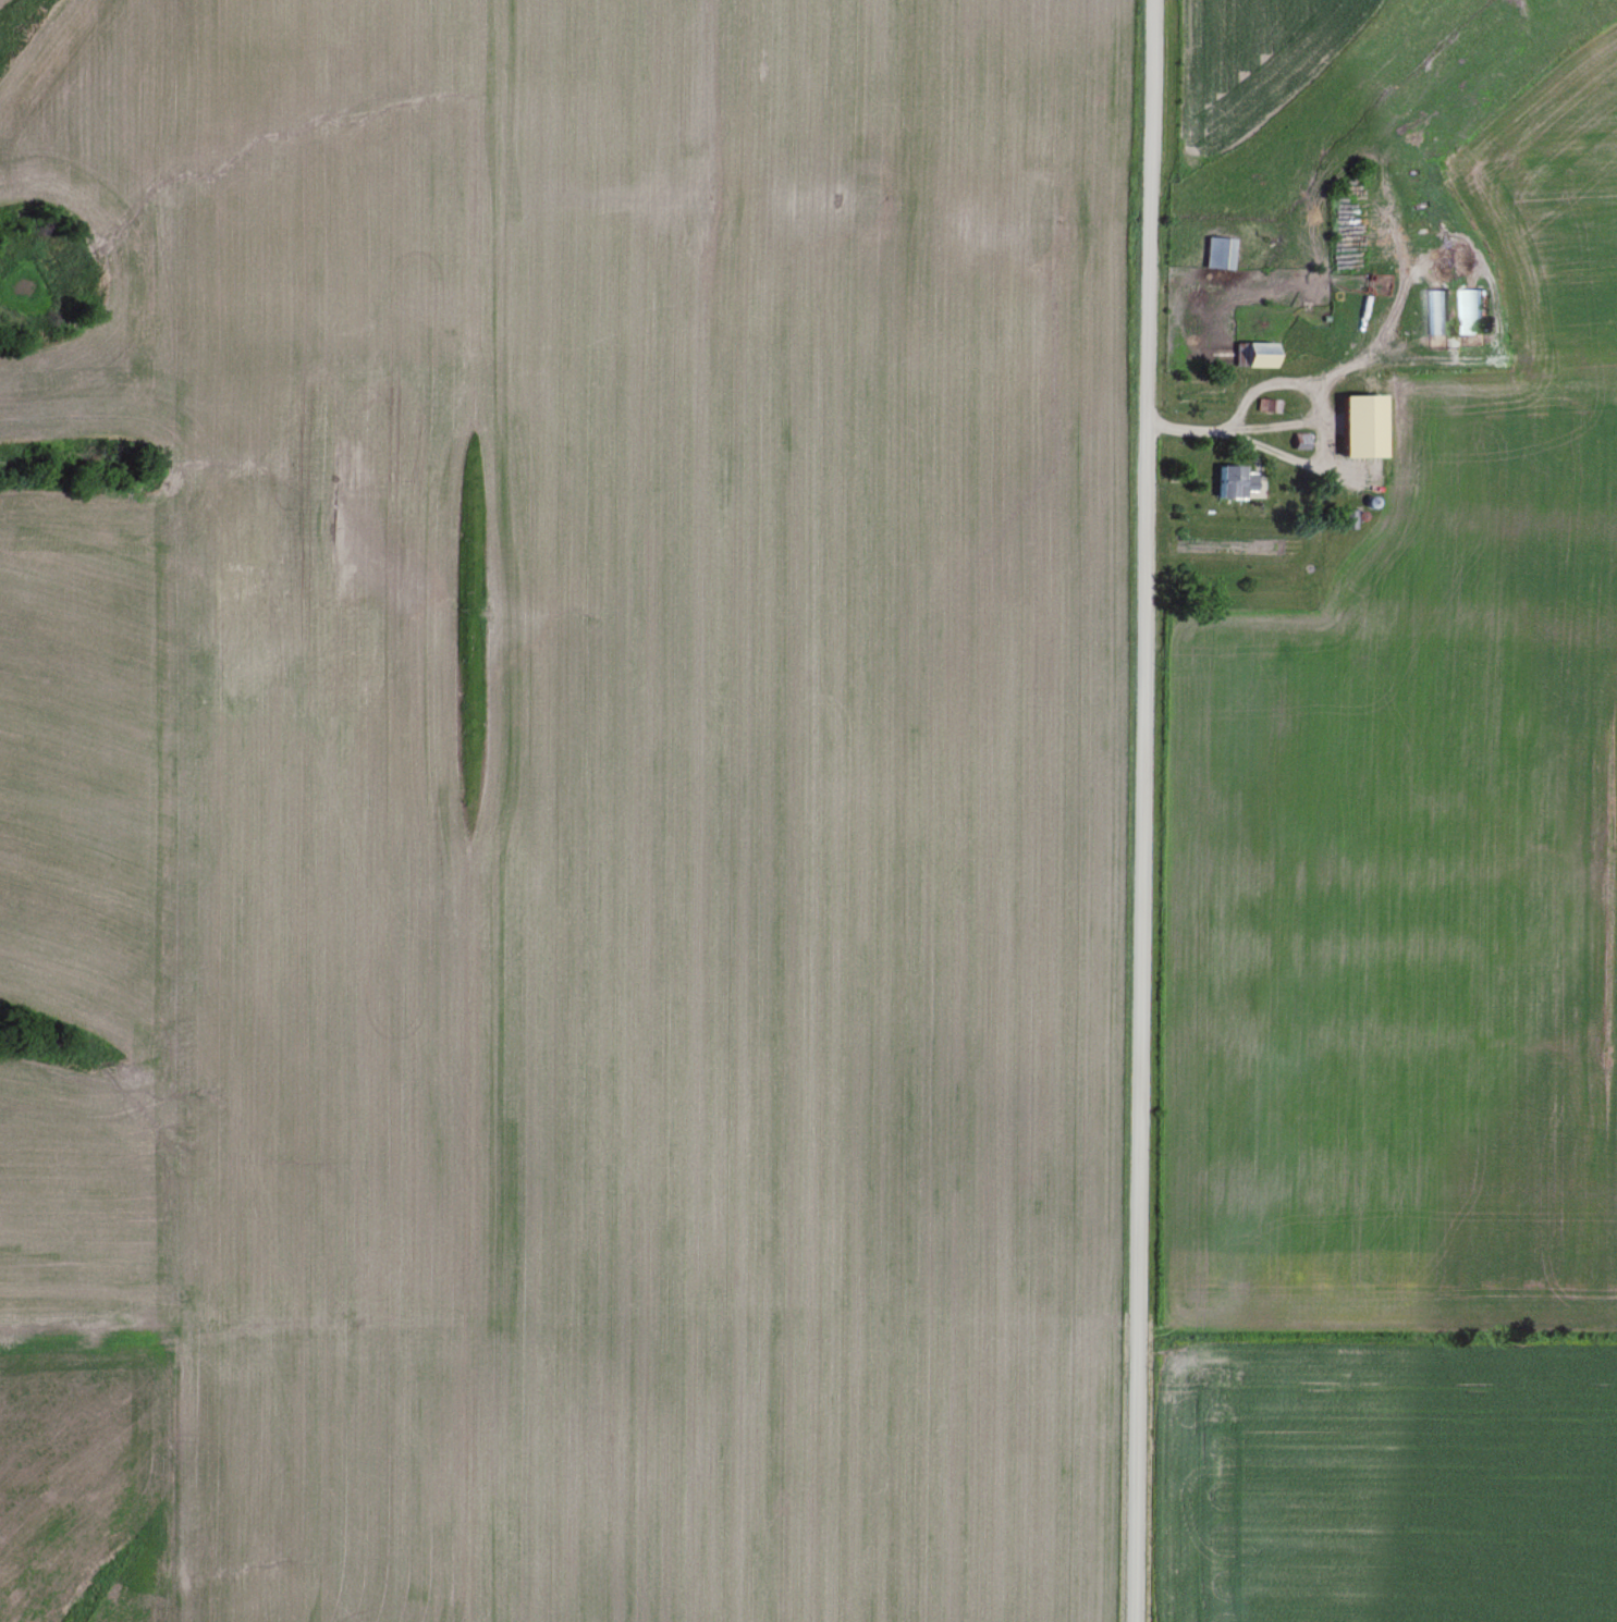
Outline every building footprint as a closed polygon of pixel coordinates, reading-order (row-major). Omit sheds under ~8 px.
[(1234,268),(1234,237),(1205,237),(1205,268),(1234,268)] [(1460,288),(1460,334),(1483,334),(1483,288),(1460,288)] [(1447,334),(1447,289),(1424,289),(1424,334),(1447,334)] [(1274,342),(1233,342),(1233,366),(1274,366),(1274,342)] [(1367,414),(1339,414),(1339,457),(1367,457),(1367,414)] [(1216,499),(1241,499),(1241,465),(1216,465),(1216,499)]
